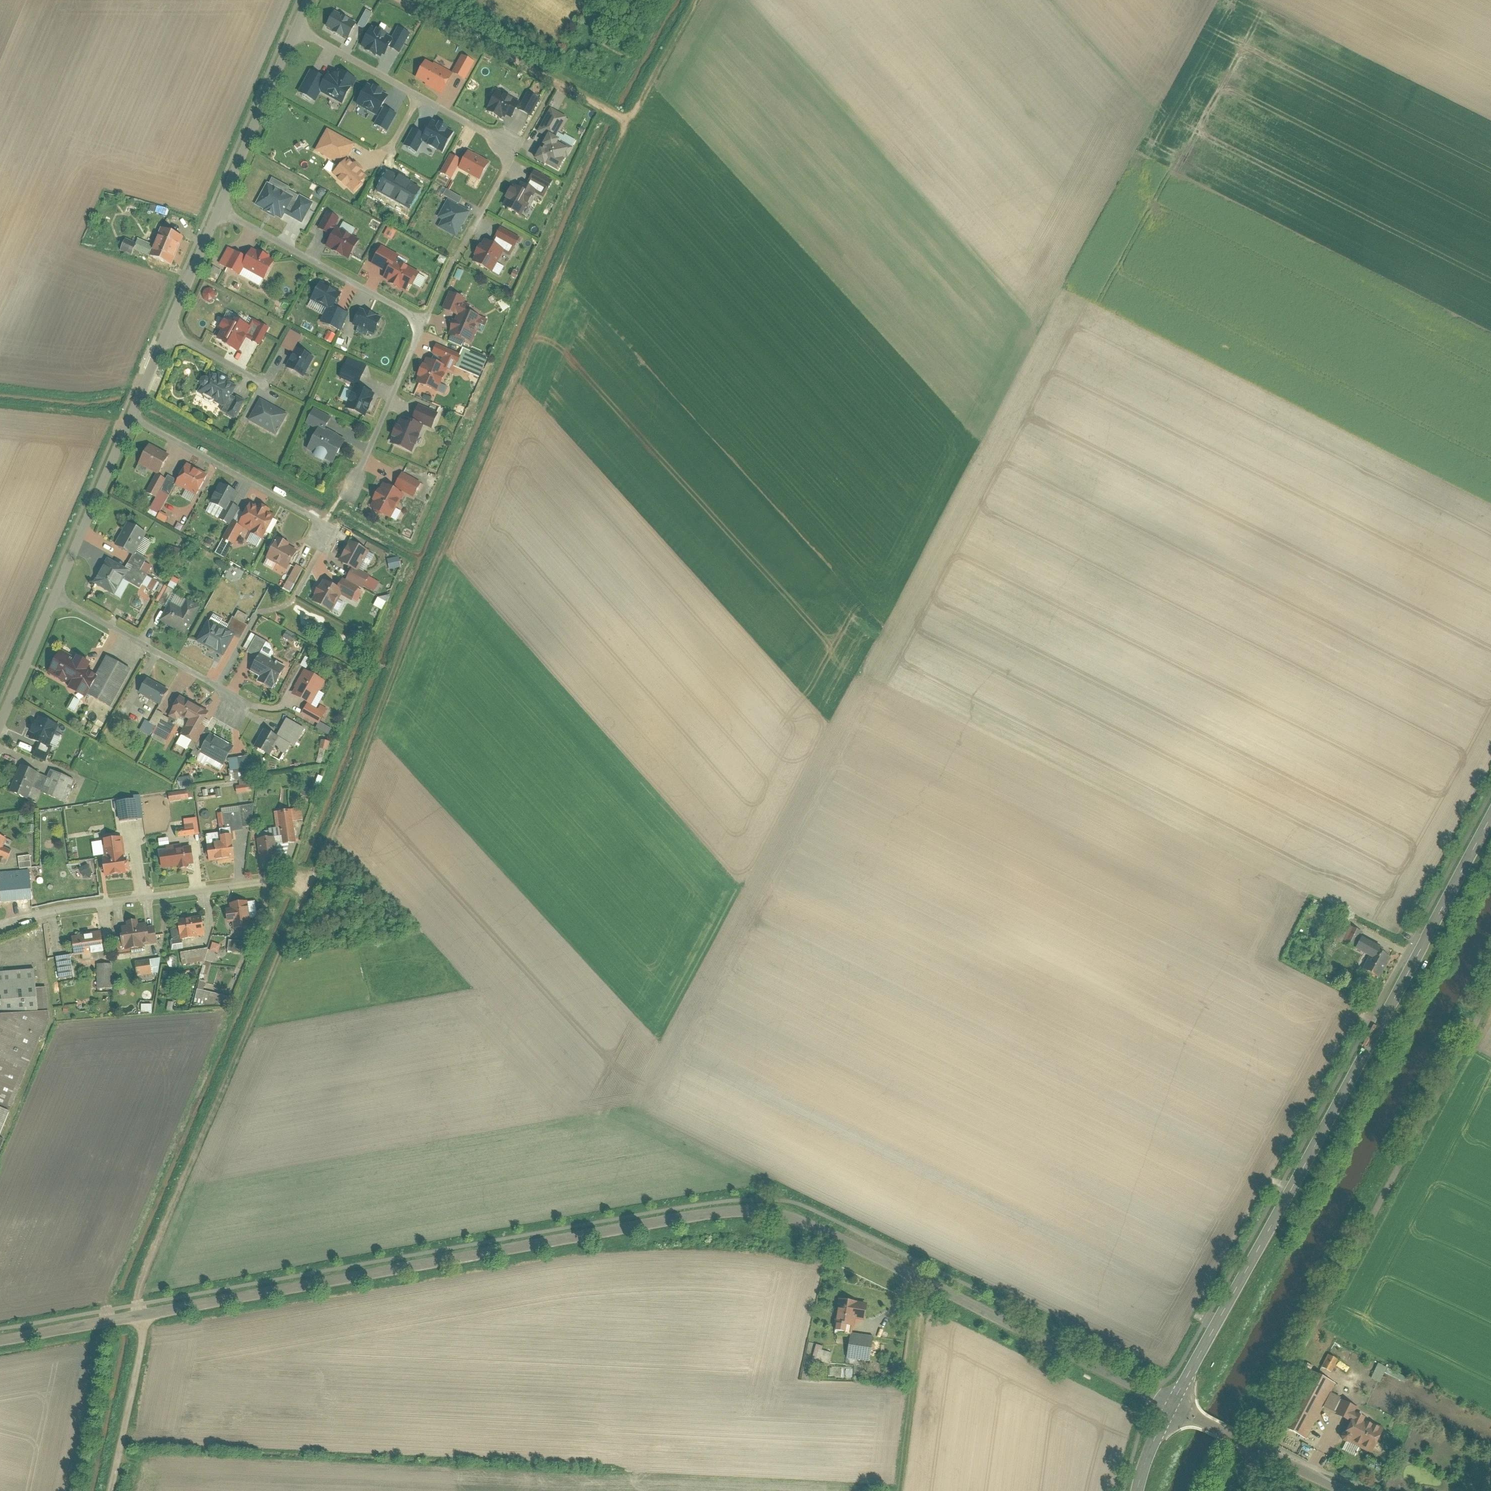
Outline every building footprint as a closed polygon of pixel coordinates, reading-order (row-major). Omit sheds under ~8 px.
[(358,25),(333,11),(324,28),(349,42),(358,25)] [(367,30),(374,14),(367,11),(360,28),(367,30)] [(370,30),(360,48),(383,60),(384,59),(386,60),(391,51),(401,57),(412,37),(398,30),(392,41),(389,39),(391,36),(381,31),(379,34),(370,30)] [(455,72),(469,79),(479,62),(465,54),(455,72)] [(427,61),(416,80),(442,95),(453,77),(427,61)] [(313,69),(301,92),(315,99),(327,76),(313,69)] [(329,76),(320,93),(344,106),(353,89),(351,88),(355,80),(341,73),(337,80),(329,76)] [(392,97),(367,84),(355,108),(380,121),(392,97)] [(499,90),(487,110),(506,121),(508,118),(513,120),(523,104),(499,90)] [(522,111),(534,117),(544,99),(533,92),(522,111)] [(551,137),(539,159),(562,171),(578,139),(568,134),(567,136),(561,133),(570,117),(552,108),(540,132),(551,137)] [(414,129),(403,147),(416,155),(423,143),(441,154),(453,135),(433,122),(424,136),(414,129)] [(358,144),(329,127),(317,148),(346,165),(358,144)] [(489,163),(469,153),(460,171),(480,181),(489,163)] [(461,161),(450,155),(439,174),(450,180),(461,161)] [(355,158),(337,174),(355,194),(373,178),(355,158)] [(518,178),(504,206),(526,217),(537,194),(546,198),(555,178),(539,170),(532,184),(518,178)] [(422,189),(389,171),(376,193),(409,211),(422,189)] [(270,182),(258,204),(267,209),(266,211),(279,218),(280,216),(285,219),(288,213),(306,223),(317,203),(292,190),(297,181),(289,177),(286,183),(276,177),(272,184),(270,182)] [(441,219),(437,227),(458,239),(472,212),(457,204),(462,196),(446,188),(441,196),(447,199),(437,217),(441,219)] [(342,220),(329,214),(319,233),(331,239),(326,249),(351,262),(361,242),(354,238),(357,231),(345,225),(342,231),(337,229),(342,220)] [(391,226),(386,235),(394,240),(399,230),(391,226)] [(487,237),(474,263),(495,274),(506,253),(514,257),(525,237),(504,227),(496,242),(487,237)] [(183,237),(161,229),(151,256),(172,264),(183,237)] [(139,239),(137,243),(127,239),(122,250),(134,256),(137,251),(149,256),(154,246),(139,239)] [(385,245),(374,264),(389,273),(386,278),(411,292),(415,283),(424,289),(430,278),(401,262),(404,256),(385,245)] [(226,247),(217,266),(238,276),(242,269),(264,281),(274,260),(251,249),(247,258),(226,247)] [(322,280),(313,299),(318,301),(314,309),(325,315),(322,321),(343,331),(352,313),(347,310),(350,303),(343,300),(346,292),(322,280)] [(210,287),(202,297),(211,304),(219,294),(210,287)] [(470,298),(452,291),(445,309),(460,315),(452,335),(475,344),(480,332),(486,334),(493,319),(466,308),(470,298)] [(494,291),(491,297),(501,302),(504,296),(494,291)] [(360,308),(352,326),(359,329),(357,333),(366,338),(369,332),(376,335),(383,318),(360,308)] [(221,333),(217,340),(240,353),(248,340),(260,347),(270,329),(254,319),(253,322),(247,318),(248,317),(240,312),(238,317),(229,312),(218,331),(221,333)] [(279,323),(275,330),(282,334),(286,327),(279,323)] [(292,329),(283,346),(296,353),(288,368),(308,378),(319,357),(299,347),(304,336),(292,329)] [(326,338),(334,343),(338,335),(330,330),(326,338)] [(340,337),(338,344),(344,346),(347,339),(340,337)] [(430,357),(419,383),(442,393),(451,371),(457,374),(460,368),(484,378),(492,359),(467,348),(464,354),(441,344),(434,359),(430,357)] [(356,384),(346,408),(366,416),(369,410),(372,411),(377,399),(375,398),(377,393),(360,386),(366,371),(345,363),(339,377),(356,384)] [(213,371),(201,393),(209,397),(210,394),(220,399),(218,402),(227,407),(225,411),(239,419),(249,400),(240,396),(239,398),(235,396),(241,386),(233,382),(235,379),(220,371),(219,374),(213,371)] [(264,398),(252,420),(264,426),(261,431),(270,436),(272,431),(279,435),(292,413),(264,398)] [(405,414),(393,445),(415,453),(427,425),(437,429),(443,413),(421,404),(415,418),(405,414)] [(312,408),(303,424),(315,430),(305,448),(333,464),(346,441),(325,429),(332,419),(312,408)] [(152,443),(137,469),(149,476),(153,469),(163,474),(173,454),(152,443)] [(159,474),(149,492),(158,498),(150,512),(158,517),(160,513),(162,514),(179,484),(189,490),(185,496),(195,501),(198,495),(201,497),(213,476),(189,462),(179,479),(171,475),(168,480),(159,474)] [(386,481),(373,509),(400,522),(406,510),(401,508),(409,493),(417,497),(424,481),(405,472),(398,487),(386,481)] [(225,482),(208,510),(233,525),(244,506),(237,502),(243,493),(225,482)] [(242,510),(218,552),(226,557),(234,543),(237,545),(247,528),(254,532),(249,540),(260,547),(264,539),(266,540),(280,516),(256,502),(250,514),(242,510)] [(147,534),(127,523),(114,546),(134,557),(147,534)] [(281,536),(269,557),(291,569),(302,550),(293,545),(294,543),(281,536)] [(355,568),(349,579),(366,588),(367,586),(376,591),(381,580),(366,572),(376,552),(354,541),(343,562),(355,568)] [(170,546),(167,556),(179,560),(182,549),(170,546)] [(391,557),(393,569),(405,567),(403,555),(391,557)] [(129,570),(108,559),(94,584),(114,596),(129,570)] [(285,589),(293,593),(307,568),(299,564),(285,589)] [(167,583),(158,602),(169,607),(162,620),(189,634),(204,608),(176,593),(183,580),(175,576),(170,585),(167,583)] [(327,577),(315,601),(337,612),(344,599),(359,606),(367,591),(346,580),(343,586),(327,577)] [(380,597),(376,606),(385,610),(389,601),(380,597)] [(215,613),(200,641),(229,656),(239,636),(243,638),(250,624),(248,623),(251,615),(242,610),(238,617),(236,616),(231,625),(224,621),(226,618),(215,613)] [(289,630),(285,637),(294,642),(298,635),(289,630)] [(254,632),(245,647),(262,656),(254,671),(263,676),(261,681),(276,689),(278,684),(280,685),(290,667),(275,658),(281,647),(254,632)] [(92,698),(93,696),(116,709),(137,671),(111,656),(102,674),(94,670),(97,664),(82,655),(80,660),(63,651),(51,672),(75,685),(73,689),(92,698)] [(308,655),(303,665),(310,669),(315,658),(308,655)] [(335,660),(331,667),(344,673),(348,666),(335,660)] [(329,681),(307,669),(295,693),(311,702),(304,714),(321,723),(318,728),(331,735),(335,728),(324,722),(331,708),(323,704),(321,708),(315,705),(318,700),(322,702),(326,695),(322,693),(329,681)] [(148,677),(138,693),(160,706),(169,690),(148,677)] [(70,708),(77,712),(84,700),(76,696),(70,708)] [(167,715),(154,737),(168,744),(178,725),(186,729),(175,749),(182,753),(185,748),(189,750),(191,747),(196,750),(216,714),(184,696),(172,718),(167,715)] [(146,727),(143,732),(150,736),(153,731),(155,733),(167,713),(160,709),(152,722),(148,719),(144,726),(146,727)] [(42,742),(35,756),(50,762),(56,747),(53,746),(63,725),(41,716),(32,737),(42,742)] [(268,728),(258,746),(284,760),(287,753),(289,754),(294,746),(298,748),(309,727),(289,717),(280,734),(268,728)] [(210,728),(194,754),(201,758),(199,761),(209,767),(211,763),(224,771),(238,747),(216,733),(217,732),(210,728)] [(333,741),(324,739),(319,762),(325,764),(328,750),(331,750),(333,741)] [(228,776),(228,781),(257,777),(254,755),(232,758),(234,769),(232,769),(233,776),(228,776)] [(147,758),(145,763),(151,767),(154,762),(147,758)] [(24,764),(12,792),(40,805),(45,792),(68,802),(79,780),(54,769),(50,776),(24,764)] [(181,777),(183,787),(195,785),(193,775),(181,777)] [(238,786),(239,794),(258,791),(257,778),(242,780),(243,785),(238,786)] [(171,793),(172,801),(196,797),(195,790),(171,793)] [(139,799),(117,802),(118,809),(122,808),(124,822),(148,818),(144,795),(138,795),(139,799)] [(223,832),(208,834),(212,861),(219,860),(219,864),(235,862),(234,858),(240,858),(237,835),(235,835),(234,830),(246,829),(246,827),(254,826),(258,803),(223,808),(224,812),(220,813),(223,832)] [(273,838),(260,839),(264,868),(286,865),(283,845),(300,843),(297,821),(307,819),(305,807),(278,811),(280,827),(271,828),(273,838)] [(22,815),(21,823),(28,823),(29,815),(22,815)] [(179,828),(181,837),(203,834),(200,817),(187,819),(188,827),(179,828)] [(104,840),(109,876),(132,872),(127,837),(122,838),(121,830),(105,833),(106,839),(104,840)] [(3,858),(10,860),(14,850),(7,847),(11,838),(0,834),(0,866),(3,858)] [(163,847),(160,848),(163,868),(182,865),(183,870),(193,868),(193,865),(198,864),(195,846),(179,848),(179,844),(173,844),(172,836),(162,838),(163,847)] [(95,857),(105,855),(102,841),(92,842),(95,857)] [(20,856),(22,868),(35,867),(33,854),(20,856)] [(90,863),(82,868),(86,876),(89,875),(90,877),(94,875),(92,873),(94,872),(90,863)] [(3,911),(6,903),(35,900),(32,870),(1,873),(2,876),(0,876),(0,910),(3,911)] [(258,898),(234,902),(234,907),(229,908),(231,923),(237,922),(238,930),(258,927),(257,916),(261,915),(258,898)] [(183,927),(171,929),(175,951),(187,949),(185,941),(202,938),(201,935),(208,934),(204,914),(181,918),(183,927)] [(131,925),(124,926),(127,947),(129,946),(130,951),(134,950),(135,954),(148,952),(148,948),(149,948),(149,945),(162,943),(160,926),(152,927),(152,923),(143,924),(143,919),(131,921),(131,925)] [(83,935),(75,936),(78,956),(85,954),(87,962),(110,958),(105,929),(92,931),(92,927),(82,929),(83,935)] [(1355,927),(1346,945),(1356,950),(1365,933),(1355,927)] [(251,942),(232,939),(230,950),(250,952),(251,942)] [(211,953),(221,955),(224,946),(214,943),(211,953)] [(1377,961),(1381,952),(1363,943),(1359,952),(1377,961)] [(205,949),(182,952),(184,963),(207,960),(205,949)] [(1371,972),(1382,977),(1392,958),(1381,952),(1377,961),(1371,972)] [(78,976),(75,955),(59,957),(62,978),(78,976)] [(163,957),(138,961),(141,982),(156,979),(155,973),(161,973),(163,957)] [(114,964),(100,963),(99,991),(112,991),(114,964)] [(52,1020),(51,989),(39,990),(37,970),(0,974),(0,1146),(52,1020)] [(209,980),(203,979),(197,1002),(217,1007),(218,1003),(232,1006),(235,997),(207,990),(209,980)] [(141,1000),(141,1011),(155,1011),(155,1000),(141,1000)] [(867,1321),(870,1305),(841,1299),(835,1330),(854,1333),(856,1319),(867,1321)] [(852,1339),(849,1359),(872,1362),(875,1342),(852,1339)] [(834,1350),(817,1346),(813,1360),(830,1364),(834,1350)] [(1330,1354),(1320,1349),(1315,1360),(1325,1365),(1330,1354)] [(1379,1364),(1372,1380),(1381,1383),(1385,1375),(1405,1383),(1408,1376),(1379,1364)] [(1327,1379),(1301,1365),(1263,1438),(1302,1459),(1314,1437),(1300,1430),(1327,1379)] [(1354,1402),(1333,1392),(1326,1406),(1340,1413),(1331,1433),(1361,1447),(1373,1423),(1349,1412),(1354,1402)]
